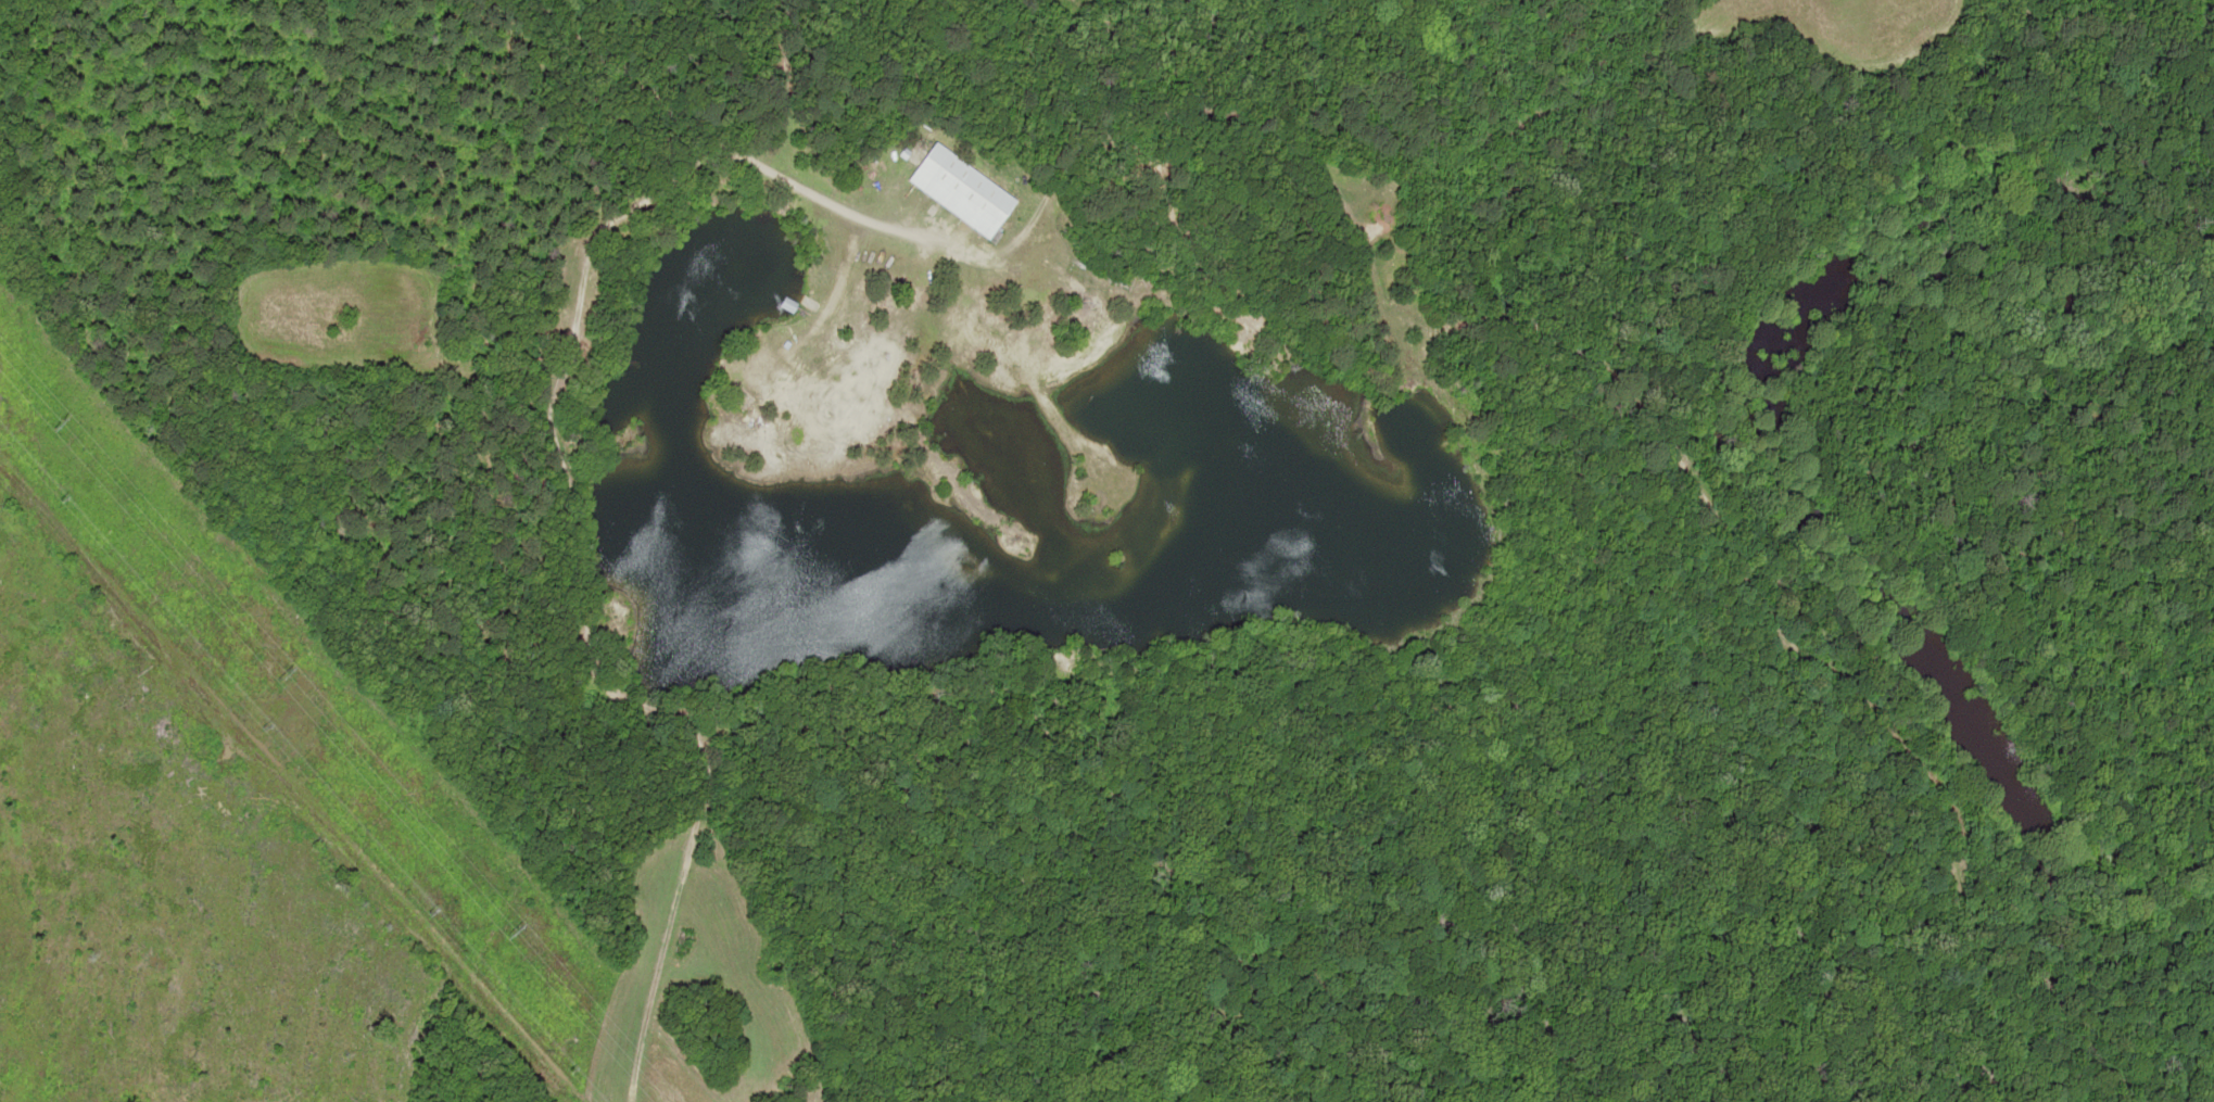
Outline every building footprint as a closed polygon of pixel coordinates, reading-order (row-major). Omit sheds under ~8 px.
[(992,239),(1019,199),(935,143),(908,184),(992,239)]
